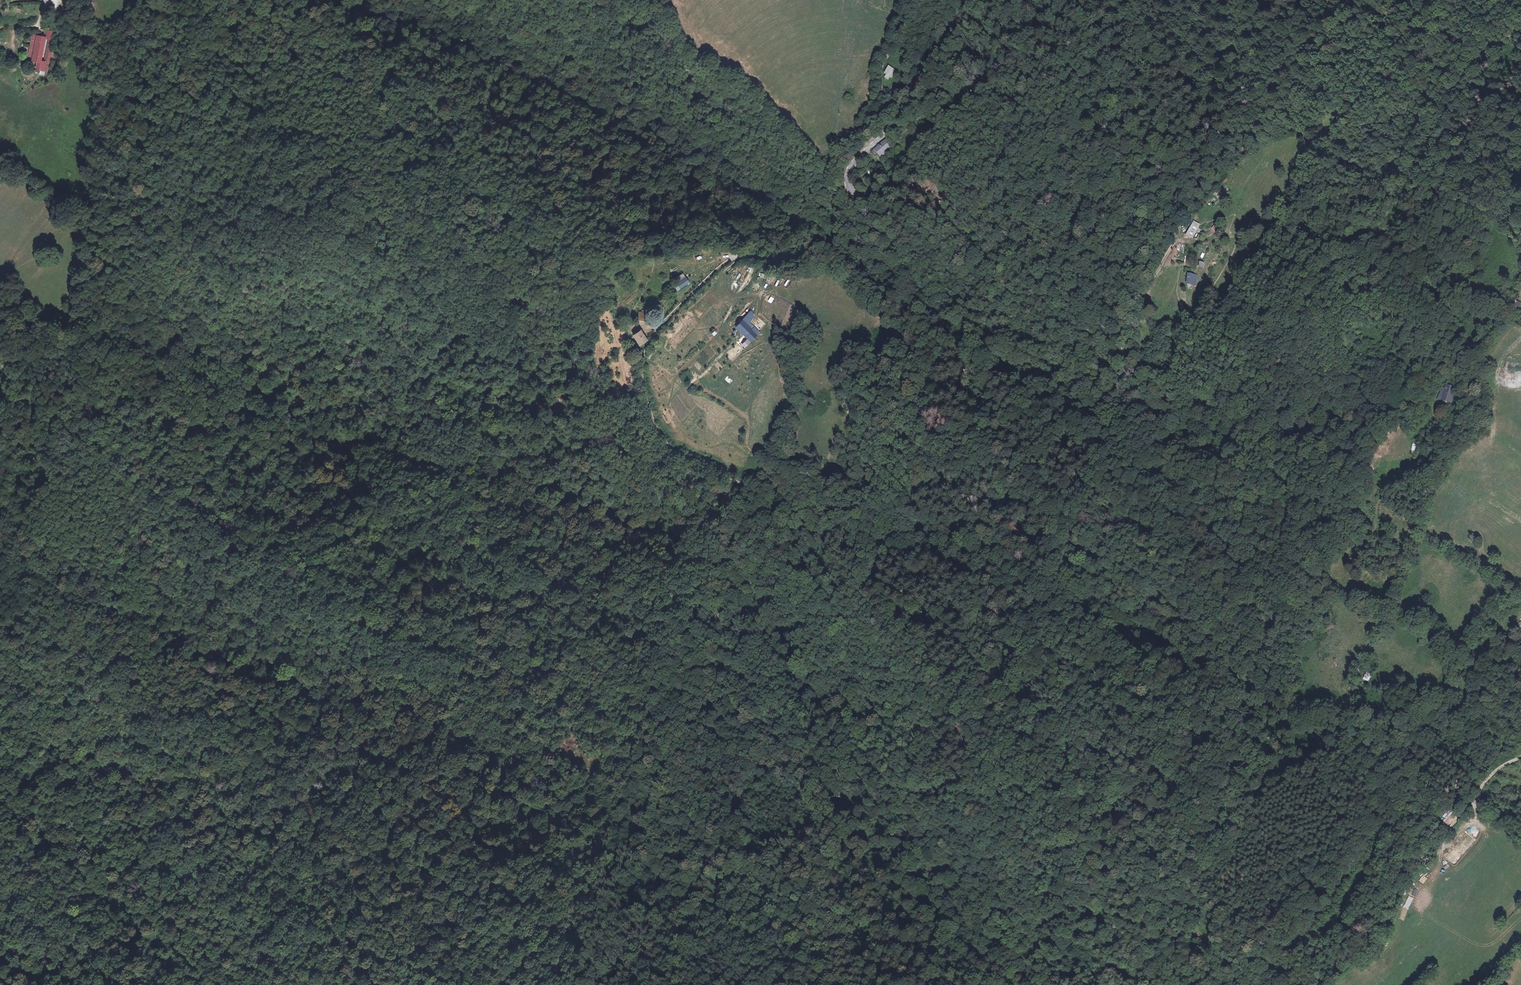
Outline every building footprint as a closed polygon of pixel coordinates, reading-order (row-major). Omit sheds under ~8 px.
[(47,32),(45,39),(46,39),(51,40),(46,63),(50,64),(56,34),(47,32)] [(38,63),(36,70),(48,73),(50,64),(46,63),(41,62),(46,39),(45,39),(38,37),(34,36),(29,58),(33,58),(33,62),(38,63)] [(889,66),(883,77),(890,80),(895,70),(889,66)] [(892,148),(885,141),(875,150),(882,157),(892,148)] [(1200,224),(1193,220),(1185,234),(1192,238),(1200,224)] [(1198,275),(1188,274),(1186,285),(1196,286),(1198,275)] [(679,283),(682,288),(689,283),(686,278),(679,283)] [(1517,309),(1520,305),(1520,304),(1516,299),(1511,303),(1517,309)] [(751,330),(743,322),(737,328),(746,336),(751,330)] [(647,339),(643,334),(635,339),(640,345),(647,339)] [(1440,400),(1442,397),(1443,399),(1442,401),(1450,404),(1457,390),(1447,386),(1442,395),(1440,394),(1437,398),(1440,400)] [(1372,675),(1366,672),(1362,680),(1368,682),(1372,675)]
